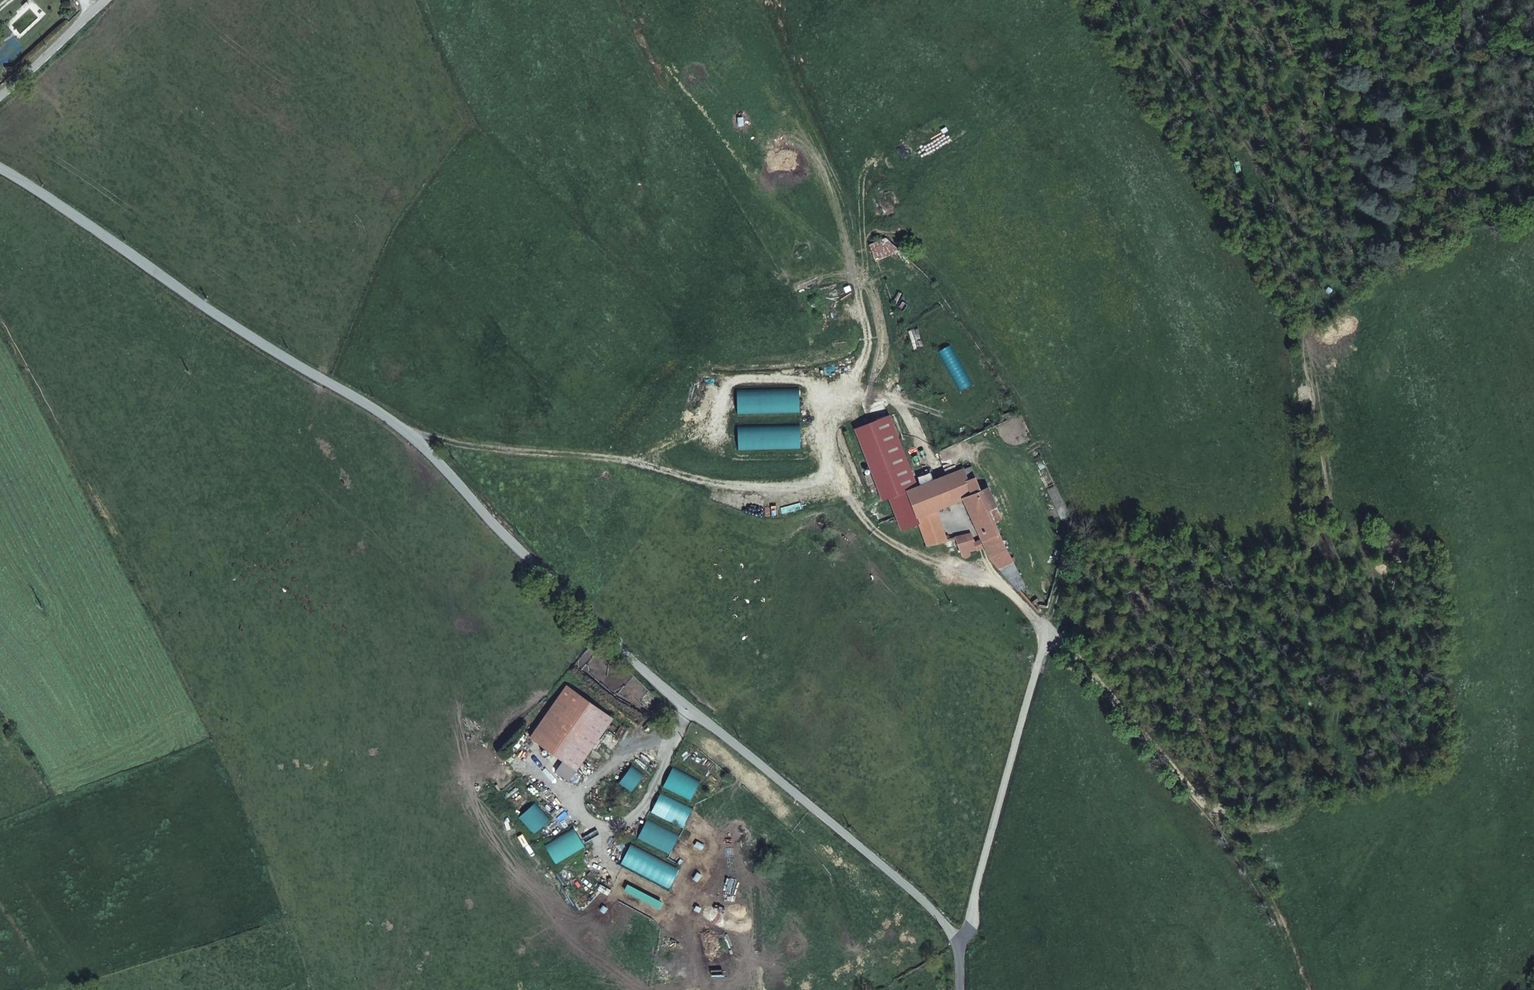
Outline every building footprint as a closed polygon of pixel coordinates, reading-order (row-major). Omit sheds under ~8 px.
[(902,495),(913,490),(926,485),(896,410),(861,424),(890,495),(897,491),(898,494),(902,495)] [(964,542),(970,558),(978,557),(977,553),(984,552),(991,552),(987,543),(983,535),(955,534),(945,509),(967,501),(972,512),(979,510),(971,493),(986,487),(981,475),(975,477),(971,468),(964,471),(961,463),(952,467),(955,473),(926,485),(913,490),(902,495),(898,494),(910,522),(925,517),(934,537),(943,538),(944,542),(964,542)] [(992,484),(986,487),(971,493),(979,510),(983,518),(998,512),(1004,510),(992,484)] [(998,512),(983,518),(993,540),(1008,535),(998,512)] [(1031,585),(1008,535),(993,540),(998,552),(1027,587),(1031,585)] [(612,716),(566,685),(530,737),(557,754),(568,748),(577,743),(600,733),(612,716)] [(576,749),(561,757),(577,768),(594,740),(576,749)]
